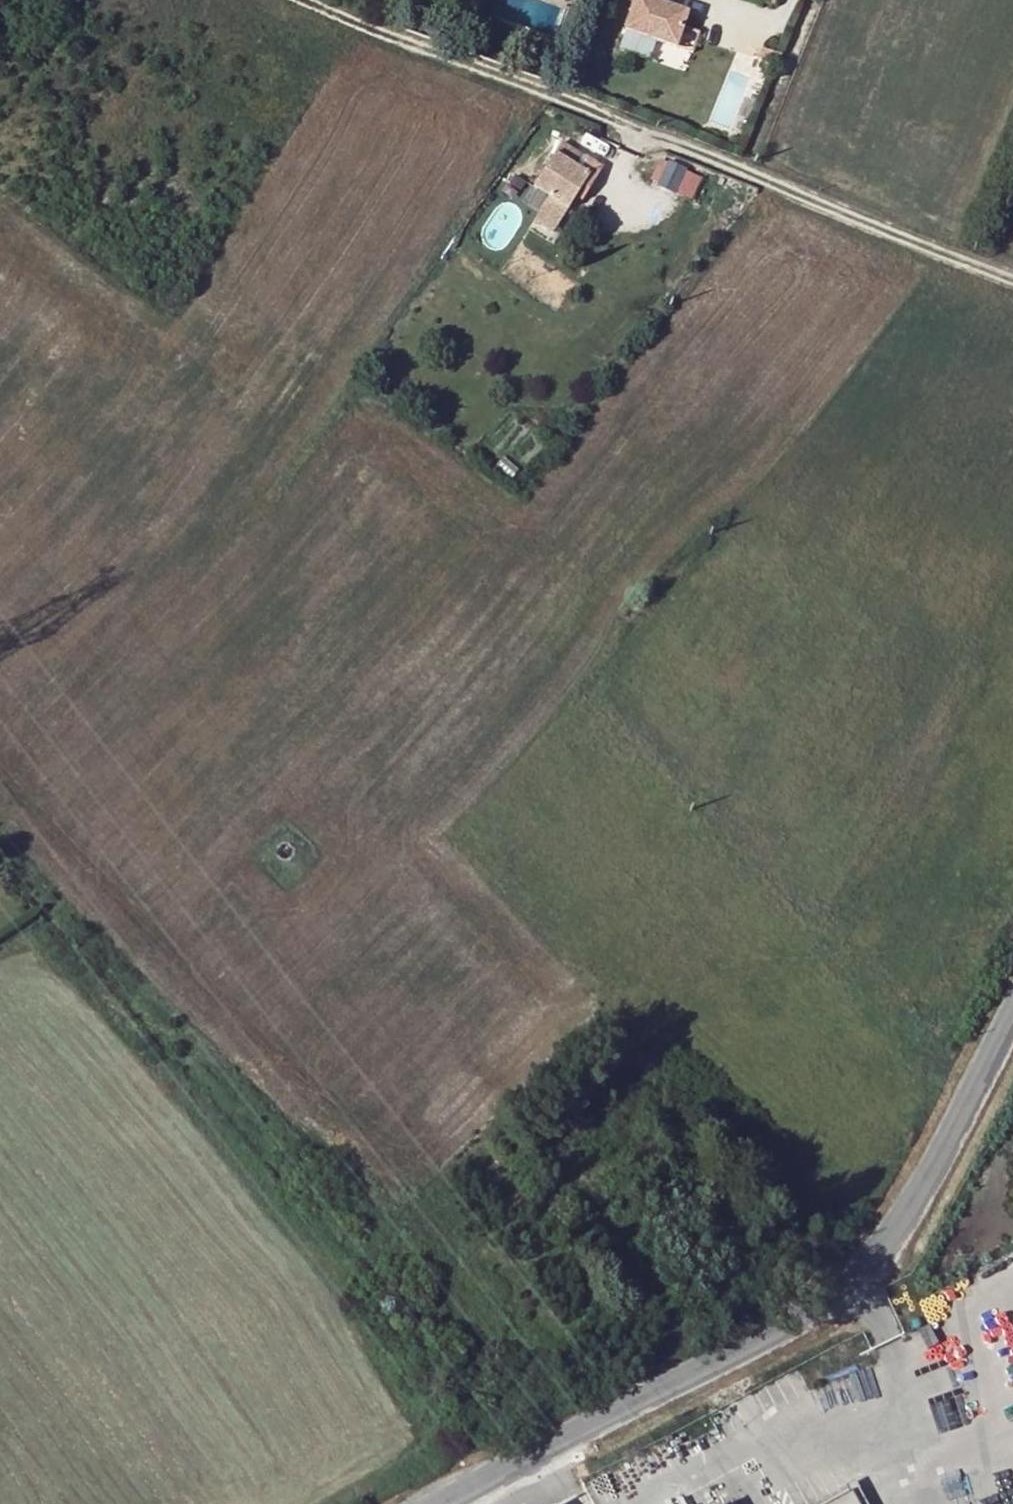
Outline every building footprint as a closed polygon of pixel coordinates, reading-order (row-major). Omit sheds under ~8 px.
[(625,31),(675,48),(686,14),(657,4),(658,0),(636,0),(625,31)] [(559,66),(554,56),(546,59),(550,70),(559,66)] [(584,162),(562,148),(555,159),(576,173),(584,162)] [(555,159),(534,191),(566,212),(574,199),(582,205),(603,174),(584,162),(576,173),(555,159)] [(687,170),(668,162),(657,186),(675,194),(687,170)]
